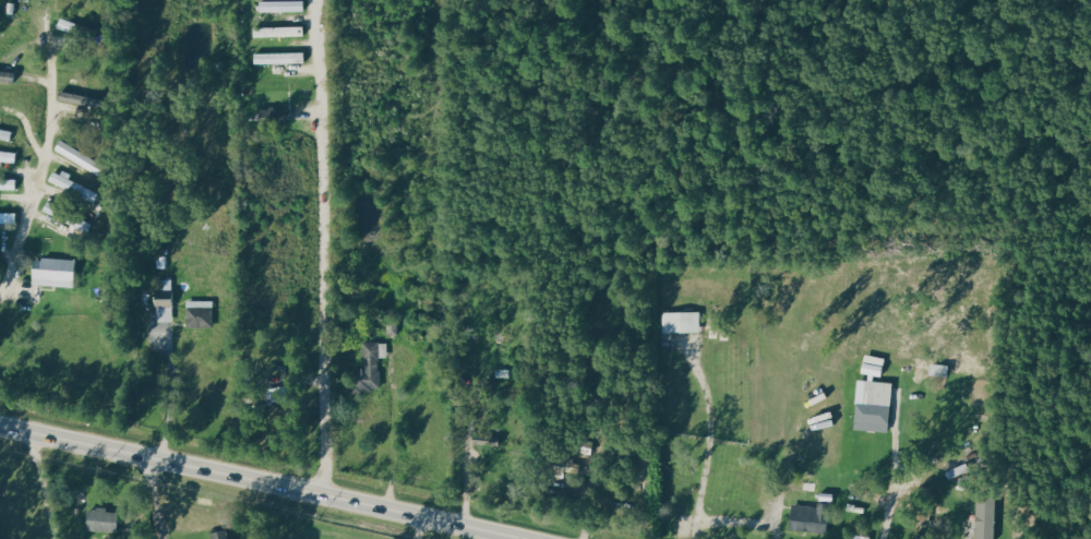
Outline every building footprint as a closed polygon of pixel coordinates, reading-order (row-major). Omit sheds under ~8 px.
[(266,1),(266,12),(311,11),(310,0),(297,0),(266,1)] [(309,36),(308,26),(256,27),(256,37),(309,36)] [(259,64),(310,63),(310,52),(259,53),(259,64)] [(21,73),(0,70),(0,81),(19,84),(21,73)] [(271,107),(269,121),(291,123),(292,110),(271,107)] [(0,128),(0,139),(14,142),(16,131),(0,128)] [(58,150),(103,176),(109,165),(64,139),(58,150)] [(21,162),(21,151),(0,150),(0,161),(21,162)] [(51,181),(99,203),(104,192),(56,170),(51,181)] [(0,179),(0,190),(21,190),(21,179),(0,179)] [(0,212),(0,223),(20,224),(20,213),(0,212)] [(39,286),(81,286),(82,259),(47,259),(47,268),(39,268),(39,286)] [(178,279),(161,280),(161,322),(178,322),(178,279)] [(218,328),(218,301),(191,301),(191,328),(218,328)] [(700,313),(663,312),(663,334),(699,334),(700,313)] [(391,342),(366,343),(367,371),(355,371),(355,394),(377,393),(377,387),(385,387),(384,358),(391,358),(391,342)] [(883,377),(885,358),(865,355),(863,374),(883,377)] [(856,421),(890,423),(892,382),(857,381),(856,421)] [(997,494),(977,495),(978,515),(974,515),(975,538),(997,538),(997,494)] [(788,531),(827,532),(828,503),(817,502),(817,507),(790,505),(788,531)] [(123,532),(124,512),(112,512),(112,509),(93,508),(92,531),(123,532)] [(230,529),(212,534),(214,538),(233,538),(230,529)]
